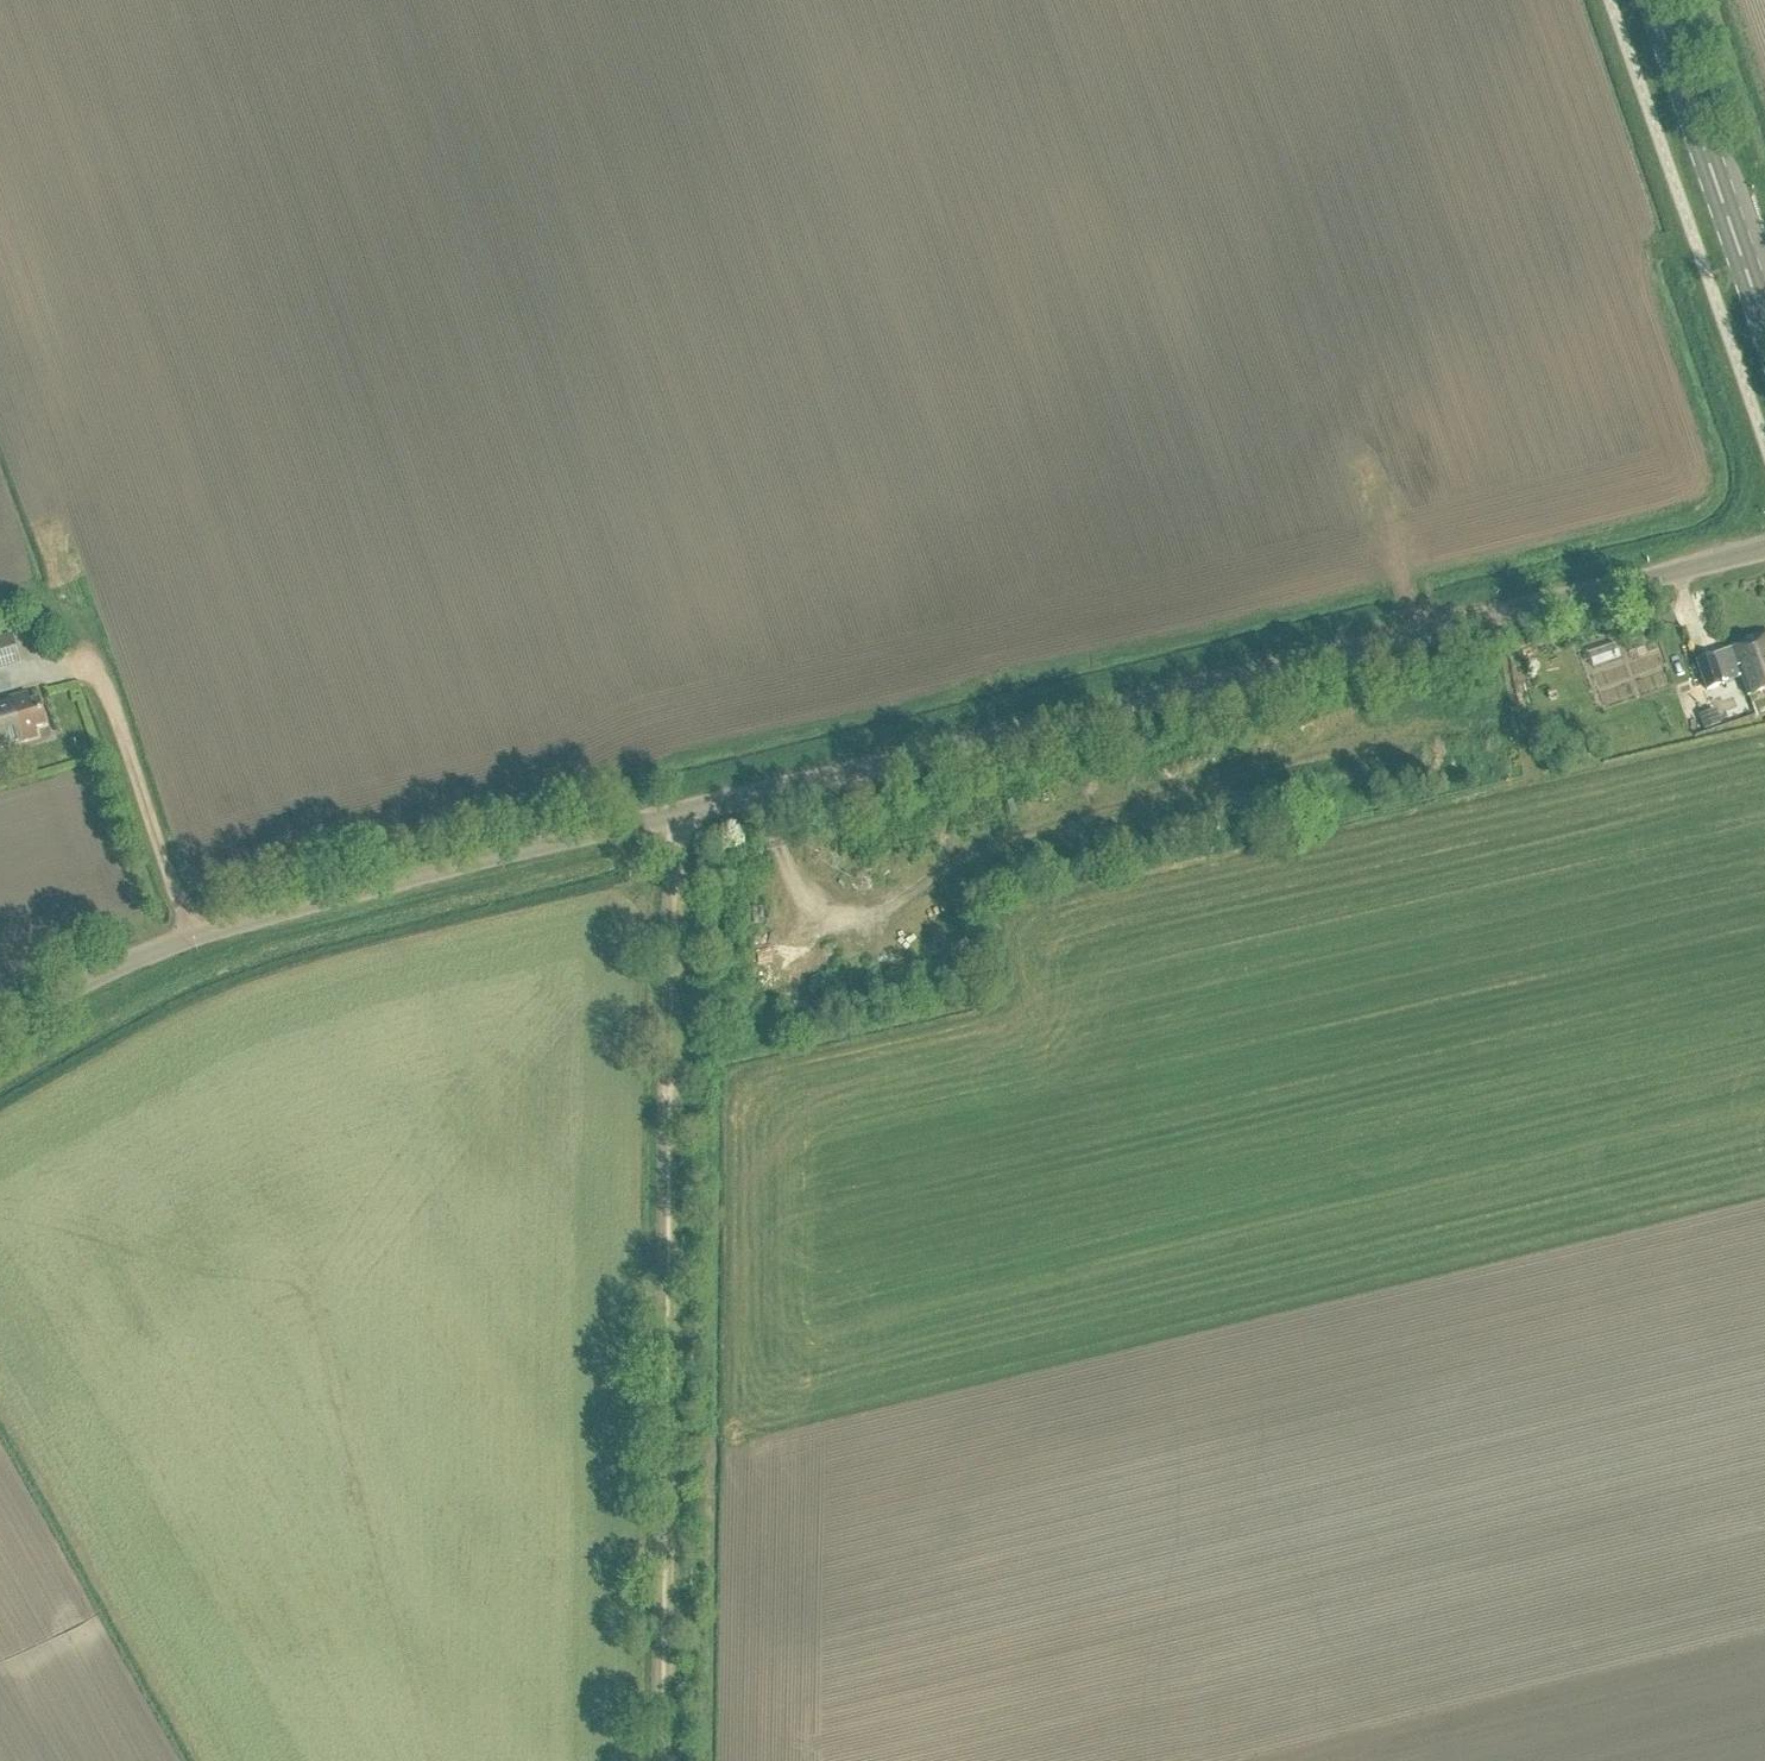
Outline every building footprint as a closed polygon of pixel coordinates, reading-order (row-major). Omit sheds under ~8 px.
[(21,666),(14,635),(0,639),(0,671),(21,666)] [(1729,650),(1688,664),(1694,680),(1703,677),(1708,692),(1726,686),(1721,670),(1735,665),(1746,699),(1764,693),(1764,638),(1729,650)] [(40,738),(37,726),(47,723),(41,701),(32,703),(30,696),(12,700),(14,707),(0,711),(0,749),(40,738)] [(1717,711),(1699,717),(1704,731),(1722,724),(1717,711)]
